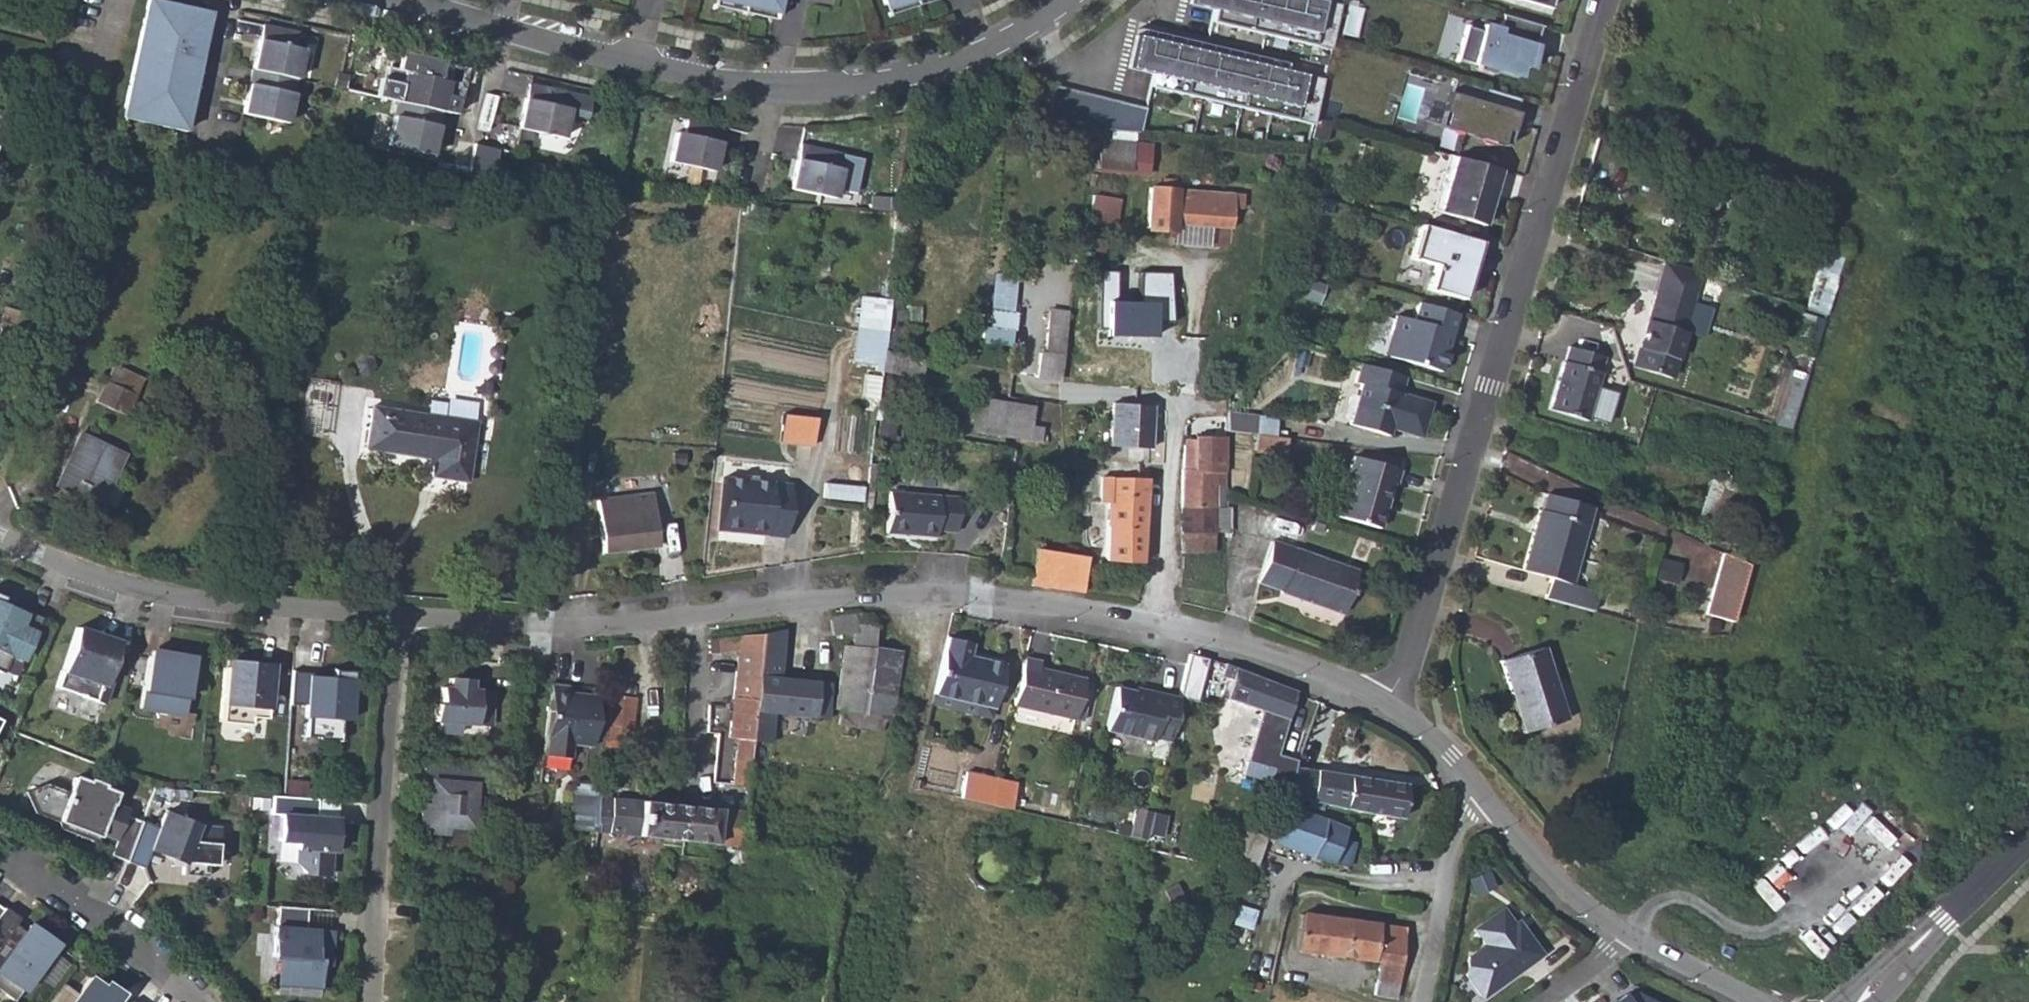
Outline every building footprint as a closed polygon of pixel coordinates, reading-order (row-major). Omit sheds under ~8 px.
[(124,97),(155,104),(153,110),(184,121),(200,48),(197,48),(200,32),(197,32),(207,2),(189,0),(147,0),(124,97)] [(729,0),(709,0),(708,6),(768,19),(739,8),(740,3),(729,0)] [(740,3),(739,8),(768,19),(773,0),(729,0),(740,3)] [(887,8),(916,0),(884,0),(887,8)] [(1340,4),(1322,0),(1191,0),(1190,2),(1215,8),(1211,21),(1329,49),(1340,4)] [(200,32),(207,2),(197,32),(200,32)] [(1464,25),(1456,58),(1478,64),(1477,69),(1492,73),(1498,71),(1499,69),(1511,62),(1521,65),(1528,67),(1534,47),(1540,25),(1501,13),(1497,28),(1482,23),(1480,30),(1464,25)] [(299,22),(264,14),(244,102),(287,112),(294,82),(286,80),(290,66),(297,68),(304,38),(296,37),(299,22)] [(1311,123),(1322,79),(1136,36),(1129,68),(1153,73),(1150,86),(1311,123)] [(452,56),(416,48),(413,62),(406,61),(399,90),(407,92),(404,106),(396,105),(390,134),(433,144),(452,56)] [(1499,69),(1498,71),(1517,76),(1521,65),(1511,62),(1499,69)] [(290,66),(286,80),(294,82),(297,68),(290,66)] [(565,81),(529,73),(526,87),(520,118),(563,127),(569,97),(562,96),(565,81)] [(1090,128),(1140,130),(1146,107),(1054,85),(1046,117),(1090,128)] [(1520,97),(1484,87),(1480,101),(1452,93),(1442,126),(1458,130),(1464,132),(1485,138),(1497,142),(1506,144),(1513,121),(1508,119),(1510,111),(1515,112),(1520,97)] [(407,92),(399,90),(396,105),(404,106),(407,92)] [(1442,126),(1452,93),(1447,91),(1437,124),(1442,126)] [(155,104),(124,97),(122,107),(184,121),(153,110),(155,104)] [(722,116),(687,108),(684,123),(676,121),(670,151),(713,160),(722,116)] [(861,147),(801,134),(791,177),(835,187),(838,177),(854,181),(861,147)] [(1097,139),(1096,167),(1129,170),(1130,160),(1132,141),(1097,139)] [(1140,142),(1132,141),(1130,160),(1139,161),(1140,142)] [(1437,210),(1454,156),(1447,154),(1441,171),(1439,171),(1433,190),(1435,191),(1430,208),(1437,210)] [(1493,189),(1499,169),(1454,156),(1437,210),(1482,224),(1488,203),(1484,202),(1488,188),(1493,189)] [(1240,194),(1150,187),(1147,228),(1173,229),(1173,222),(1228,226),(1229,207),(1239,207),(1240,194)] [(1488,203),(1493,189),(1488,188),(1484,202),(1488,203)] [(1116,197),(1096,195),(1091,250),(1105,251),(1107,229),(1114,230),(1116,197)] [(1477,241),(1420,224),(1410,257),(1434,265),(1427,288),(1460,299),(1470,264),(1467,262),(1469,254),(1473,255),(1477,241)] [(1802,269),(1820,274),(1825,254),(1807,249),(1802,269)] [(1019,273),(994,271),(990,324),(1015,326),(1019,273)] [(1680,332),(1690,302),(1692,294),(1658,285),(1655,293),(1654,293),(1647,321),(1645,321),(1631,366),(1667,376),(1680,332)] [(885,368),(892,296),(861,293),(854,365),(885,368)] [(1456,313),(1417,301),(1411,320),(1394,314),(1388,332),(1395,334),(1389,356),(1439,370),(1446,347),(1442,345),(1447,331),(1450,332),(1456,313)] [(1704,306),(1690,302),(1680,332),(1695,337),(1704,306)] [(1039,351),(1036,375),(1058,378),(1060,357),(1065,310),(1047,309),(1043,350),(1039,351)] [(1801,313),(1796,330),(1819,337),(1824,319),(1801,313)] [(18,325),(0,319),(0,334),(13,339),(18,325)] [(1395,334),(1388,332),(1382,354),(1389,356),(1395,334)] [(1561,361),(1547,408),(1584,419),(1599,372),(1597,371),(1601,357),(1568,347),(1563,361),(1561,361)] [(918,376),(922,358),(894,352),(891,371),(918,376)] [(1403,375),(1360,362),(1354,381),(1360,383),(1348,423),(1386,434),(1388,427),(1419,436),(1429,401),(1398,392),(1403,375)] [(104,378),(133,392),(140,378),(140,377),(112,364),(111,363),(104,378)] [(1772,423),(1788,428),(1805,374),(1789,369),(1772,423)] [(133,392),(104,378),(95,399),(124,413),(133,392)] [(1032,404),(987,398),(982,431),(1038,438),(1040,427),(1030,425),(1032,404)] [(1112,402),(1108,445),(1148,447),(1151,404),(1112,402)] [(372,405),(364,447),(433,457),(431,475),(466,481),(475,421),(372,405)] [(937,406),(936,416),(945,417),(947,408),(937,406)] [(1229,428),(1268,429),(1268,412),(1229,411),(1229,428)] [(780,412),(778,439),(812,443),(815,415),(780,412)] [(1274,451),(1277,435),(1246,431),(1244,448),(1274,451)] [(98,503),(99,499),(107,482),(121,451),(79,432),(56,482),(98,503)] [(1214,471),(1224,472),(1225,435),(1191,435),(1191,440),(1189,468),(1179,468),(1180,505),(1213,506),(1214,484),(1214,471)] [(1180,440),(1179,468),(1189,468),(1191,440),(1180,440)] [(1353,454),(1335,513),(1377,526),(1391,483),(1394,483),(1399,467),(1353,454)] [(1214,471),(1214,484),(1224,484),(1224,472),(1214,471)] [(723,476),(718,523),(764,526),(764,534),(784,535),(789,482),(723,476)] [(1145,477),(1099,476),(1098,500),(1106,501),(1106,524),(1144,526),(1145,477)] [(99,499),(111,505),(120,486),(107,482),(99,499)] [(892,486),(886,527),(934,535),(936,528),(957,532),(961,496),(892,486)] [(650,493),(595,499),(601,550),(656,544),(650,493)] [(1538,508),(1520,569),(1548,577),(1542,597),(1591,610),(1596,590),(1568,583),(1590,507),(1545,493),(1541,510),(1538,508)] [(1213,530),(1213,506),(1180,505),(1181,530),(1213,530)] [(717,529),(764,534),(764,526),(718,523),(717,529)] [(1141,561),(1144,526),(1106,524),(1104,558),(1141,561)] [(1213,549),(1213,530),(1181,530),(1181,550),(1213,549)] [(1270,539),(1255,580),(1278,588),(1277,590),(1340,611),(1354,568),(1270,539)] [(1084,556),(1069,553),(1033,548),(1030,583),(1080,589),(1084,556)] [(1705,612),(1731,620),(1748,563),(1722,551),(1705,612)] [(0,603),(0,671),(1,671),(9,654),(21,658),(40,616),(14,605),(13,608),(0,603)] [(874,616),(869,613),(829,619),(832,635),(851,634),(850,646),(843,645),(835,709),(840,709),(837,724),(880,732),(882,719),(891,720),(900,652),(874,648),(874,616)] [(118,641),(75,628),(62,670),(61,670),(56,686),(82,694),(82,695),(103,702),(111,678),(107,676),(118,641)] [(777,678),(781,631),(760,633),(751,742),(769,743),(772,713),(828,718),(828,684),(777,678)] [(731,784),(746,786),(749,754),(751,742),(760,633),(707,639),(708,653),(735,650),(728,738),(735,739),(731,784)] [(969,644),(945,638),(933,692),(955,696),(955,702),(976,706),(991,709),(1001,664),(979,659),(978,665),(965,663),(966,656),(969,644)] [(1501,659),(1521,730),(1563,717),(1542,647),(1501,659)] [(192,662),(148,655),(138,712),(183,719),(192,662)] [(1205,659),(1186,655),(1176,699),(1195,703),(1205,659)] [(965,663),(978,665),(979,659),(966,656),(965,663)] [(1037,663),(1022,659),(1011,707),(1071,721),(1080,681),(1045,673),(1044,677),(1035,675),(1035,670),(1037,663)] [(252,717),(266,717),(271,663),(249,661),(249,669),(226,667),(221,721),(251,724),(252,717)] [(1272,769),(1268,782),(1289,789),(1294,767),(1295,760),(1276,755),(1284,728),(1278,727),(1280,718),(1286,720),(1294,690),(1223,664),(1220,677),(1230,681),(1225,700),(1259,712),(1246,762),(1272,769)] [(319,672),(291,670),(289,703),(305,704),(304,716),(306,716),(305,734),(318,735),(318,737),(339,739),(340,718),(347,719),(351,670),(331,669),(331,676),(319,675),(319,672)] [(470,678),(449,677),(449,687),(469,688),(470,678)] [(567,683),(550,681),(541,752),(568,755),(570,741),(590,744),(596,694),(567,691),(567,683)] [(449,687),(441,687),(440,704),(438,720),(438,730),(459,732),(459,722),(490,724),(493,690),(469,688),(449,687)] [(1144,694),(1113,688),(1103,731),(1151,743),(1147,757),(1162,761),(1176,699),(1145,692),(1144,694)] [(929,706),(974,716),(976,706),(955,702),(955,696),(933,692),(929,706)] [(603,725),(619,727),(621,715),(605,713),(603,725)] [(621,727),(619,727),(603,725),(601,749),(618,751),(621,727)] [(1242,775),(1268,782),(1272,769),(1246,762),(1242,775)] [(479,767),(424,763),(423,781),(431,782),(429,804),(421,803),(420,821),(428,830),(446,832),(447,824),(470,826),(471,810),(476,810),(479,767)] [(1294,767),(1288,797),(1310,800),(1308,808),(1323,811),(1325,803),(1399,816),(1405,784),(1294,767)] [(962,773),(957,800),(989,807),(994,782),(994,781),(962,773)] [(67,793),(47,784),(36,811),(77,827),(78,825),(97,832),(114,839),(108,854),(125,860),(140,821),(124,815),(126,809),(110,802),(114,792),(74,776),(68,791),(67,793)] [(911,790),(918,791),(919,782),(913,780),(911,790)] [(431,782),(423,781),(421,803),(429,804),(431,782)] [(67,793),(68,791),(45,782),(25,790),(33,812),(57,821),(59,828),(91,839),(96,838),(97,832),(78,825),(77,827),(36,811),(47,784),(67,793)] [(1013,786),(994,782),(989,807),(1007,811),(1013,786)] [(565,828),(595,831),(596,818),(593,816),(596,794),(597,786),(571,784),(565,828)] [(610,796),(596,794),(593,816),(596,818),(595,831),(674,839),(678,806),(610,799),(610,796)] [(282,796),(272,795),(271,813),(280,814),(279,835),(297,837),(295,860),(304,870),(304,872),(329,874),(331,850),(338,851),(340,822),(335,817),(315,815),(317,798),(282,796)] [(674,839),(741,845),(744,812),(678,806),(674,839)] [(1281,806),(1270,840),(1348,867),(1355,842),(1342,836),(1344,828),(1281,806)] [(1133,810),(1127,838),(1143,842),(1150,813),(1133,810)] [(157,826),(141,820),(140,821),(125,860),(142,867),(150,849),(171,857),(182,862),(181,866),(181,873),(206,875),(206,864),(215,864),(218,826),(196,825),(163,811),(157,826)] [(1235,827),(1222,868),(1233,872),(1236,861),(1255,867),(1265,837),(1235,827)] [(182,862),(171,857),(170,865),(181,866),(182,862)] [(306,908),(277,906),(275,925),(273,925),(271,955),(277,956),(275,983),(318,987),(319,965),(329,965),(332,929),(305,927),(306,908)] [(4,907),(3,908),(0,912),(0,943),(9,950),(0,963),(0,991),(13,1000),(36,969),(42,973),(56,954),(50,949),(54,943),(28,924),(24,930),(14,923),(18,917),(4,907)] [(1465,974),(1481,996),(1541,953),(1523,928),(1519,931),(1515,934),(1511,929),(1515,926),(1502,908),(1475,928),(1486,943),(1469,956),(1465,974)] [(1301,914),(1295,951),(1378,964),(1375,995),(1396,998),(1403,929),(1301,914)] [(89,976),(70,1001),(113,1001),(120,993),(105,981),(102,985),(89,976)] [(1633,990),(1628,1001),(1627,1001),(1656,1001),(1633,990)]
